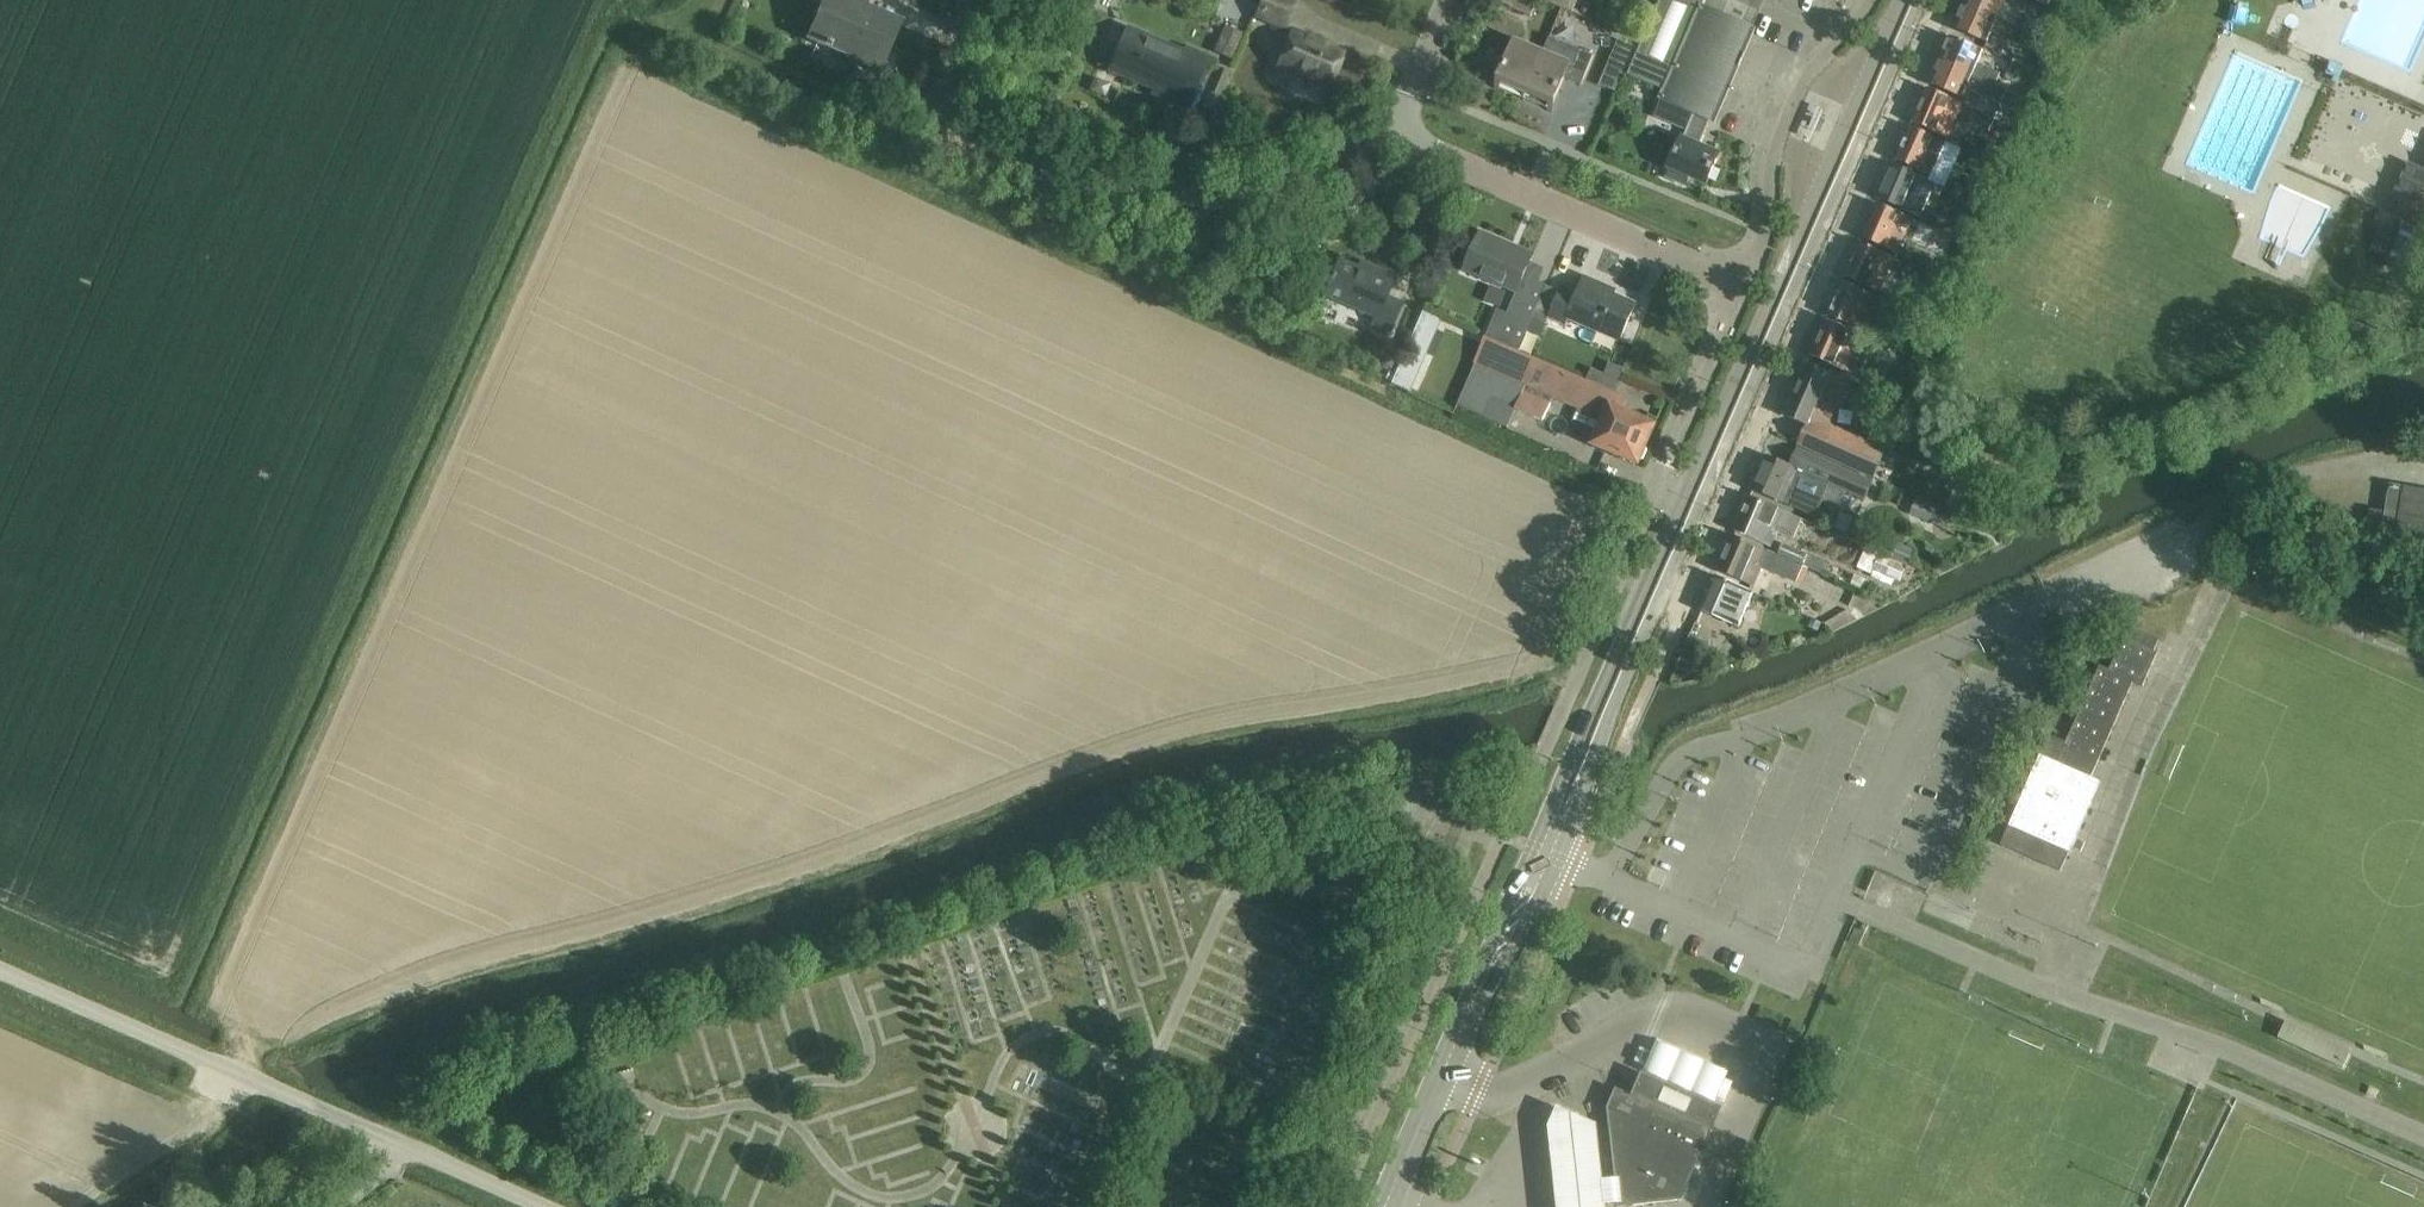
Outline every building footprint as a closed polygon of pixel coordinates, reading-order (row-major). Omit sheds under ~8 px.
[(851,61),(872,70),(887,35),(891,37),(897,24),(861,9),(865,0),(829,0),(822,16),(827,18),(818,40),(854,55),(851,61)] [(1299,0),(1298,0),(1264,0),(1257,17),(1287,29),(1299,0)] [(1525,0),(1497,0),(1496,2),(1511,8),(1510,9),(1532,18),(1537,5),(1525,0)] [(1586,18),(1591,5),(1578,0),(1541,0),(1586,18)] [(1733,22),(1704,9),(1708,0),(1661,0),(1629,75),(1666,91),(1655,115),(1688,129),(1676,155),(1667,177),(1686,186),(1690,177),(1707,184),(1719,156),(1700,147),(1711,121),(1715,123),(1754,31),(1733,22)] [(1965,5),(2015,26),(2022,11),(2004,3),(2005,0),(1968,0),(1965,5)] [(2038,36),(2022,29),(2015,26),(1965,5),(1955,29),(1987,43),(1992,33),(2032,51),(2038,36)] [(2022,29),(2038,36),(2044,22),(2028,15),(2022,29)] [(1226,27),(1214,52),(1233,61),(1244,36),(1226,27)] [(1187,110),(1196,89),(1209,58),(1188,49),(1184,57),(1148,42),(1150,38),(1128,28),(1110,72),(1167,97),(1165,101),(1187,110)] [(1291,33),(1283,53),(1274,75),(1292,82),(1295,75),(1330,90),(1344,55),(1291,33)] [(2040,37),(2034,51),(2045,55),(2051,42),(2040,37)] [(1543,52),(1523,101),(1550,112),(1565,78),(1582,85),(1591,63),(1594,56),(1551,38),(1544,53),(1543,52)] [(1941,61),(1991,83),(1996,85),(2001,74),(1977,63),(1982,51),(1951,38),(1941,61)] [(1511,56),(1497,90),(1523,101),(1543,52),(1510,39),(1505,53),(1511,56)] [(1991,83),(1941,61),(1931,85),(1963,99),(1967,89),(2001,103),(2007,90),(1996,85),(1991,83)] [(2006,79),(2018,84),(2026,66),(2014,61),(2006,79)] [(1962,104),(1950,99),(1929,90),(1914,124),(1947,139),(1962,104)] [(1990,132),(1995,119),(1978,112),(1972,125),(1990,132)] [(2005,115),(2002,121),(2017,127),(2019,121),(2005,115)] [(1912,128),(1897,162),(1919,172),(1930,176),(1932,177),(1930,182),(1944,188),(1946,189),(1963,151),(1957,148),(1945,143),(1934,138),(1912,128)] [(2404,215),(2423,223),(2423,171),(2407,164),(2388,208),(2404,215)] [(1895,166),(1880,201),(1902,210),(1913,215),(1921,219),(1932,194),(1940,197),(1944,188),(1930,182),(1929,181),(1917,176),(1895,166)] [(1968,198),(1962,212),(1977,218),(1983,205),(1968,198)] [(1863,239),(1885,249),(1897,254),(1912,220),(1878,205),(1863,239)] [(1966,243),(1972,229),(1958,222),(1952,236),(1955,238),(1966,243)] [(1920,223),(1911,242),(1945,258),(1955,238),(1952,236),(1951,237),(1920,223)] [(2370,252),(2388,259),(2397,238),(2379,230),(2370,252)] [(1472,255),(1466,269),(1517,290),(1508,312),(1508,313),(1508,314),(1498,310),(1487,336),(1519,350),(1532,320),(1537,309),(1547,286),(1538,283),(1544,270),(1530,265),(1532,259),(1506,248),(1507,245),(1481,233),(1472,255)] [(1895,258),(1883,253),(1861,243),(1846,278),(1880,293),(1895,258)] [(1324,296),(1346,305),(1375,318),(1372,325),(1389,333),(1401,304),(1386,297),(1395,277),(1368,265),(1365,272),(1339,261),(1324,296)] [(1950,268),(1942,265),(1937,276),(1946,279),(1950,268)] [(1260,278),(1255,290),(1268,296),(1273,283),(1260,278)] [(1547,286),(1537,309),(1551,316),(1551,317),(1565,323),(1567,319),(1599,332),(1620,342),(1637,305),(1605,291),(1607,287),(1586,278),(1579,294),(1563,288),(1561,293),(1547,286)] [(1878,298),(1866,292),(1844,283),(1829,317),(1863,332),(1878,298)] [(1537,309),(1532,320),(1547,326),(1551,317),(1551,316),(1537,309)] [(1812,356),(1834,366),(1846,371),(1861,336),(1827,322),(1812,356)] [(1900,351),(1909,330),(1898,326),(1889,347),(1900,351)] [(1476,361),(1456,407),(1484,419),(1494,396),(1546,418),(1556,395),(1606,417),(1594,444),(1639,463),(1641,460),(1645,459),(1649,450),(1646,447),(1656,426),(1613,407),(1619,393),(1519,350),(1487,336),(1476,361)] [(1381,360),(1379,364),(1381,369),(1385,372),(1390,370),(1393,365),(1391,360),(1386,358),(1381,360)] [(1799,445),(1817,453),(1874,478),(1887,450),(1831,425),(1850,383),(1808,365),(1786,416),(1808,426),(1799,445)] [(1392,380),(1390,384),(1409,392),(1410,388),(1416,376),(1397,368),(1392,380)] [(1899,370),(1887,395),(1899,400),(1911,375),(1899,370)] [(1899,400),(1887,395),(1886,397),(1865,387),(1862,393),(1895,409),(1899,400)] [(1790,467),(1768,457),(1753,490),(1791,507),(1816,517),(1830,483),(1867,498),(1872,483),(1848,474),(1849,470),(1797,449),(1790,467)] [(2390,485),(2385,513),(2369,510),(2365,539),(2423,549),(2423,540),(2423,490),(2390,485)] [(1770,547),(1776,532),(1793,539),(1802,519),(1773,506),(1751,497),(1736,532),(1770,547)] [(1997,527),(2002,514),(1985,507),(1980,520),(1997,527)] [(1795,584),(1797,581),(1802,583),(1808,569),(1778,555),(1734,536),(1719,571),(1753,586),(1760,569),(1795,584)] [(1784,544),(1778,555),(1808,569),(1824,576),(1826,572),(1829,564),(1784,544)] [(1900,545),(1894,558),(1908,565),(1910,565),(1915,552),(1900,545)] [(1894,558),(1867,547),(1858,567),(1871,573),(1874,567),(1902,579),(1908,565),(1894,558)] [(1829,564),(1826,572),(1839,578),(1843,570),(1829,564)] [(1755,593),(1739,586),(1717,576),(1701,611),(1739,628),(1755,593)] [(1873,584),(1854,576),(1850,586),(1868,594),(1873,584)] [(2153,585),(2157,600),(2177,595),(2173,580),(2153,585)] [(1691,634),(1677,668),(1692,675),(1697,662),(1702,664),(1711,642),(1692,634),(1691,634)] [(2067,743),(2049,736),(2000,846),(2050,868),(2059,849),(2069,854),(2101,783),(2091,779),(2133,684),(2142,688),(2158,654),(2124,639),(2110,671),(2101,667),(2073,730),(2067,743)] [(1745,648),(1733,653),(1738,663),(1750,658),(1745,648)] [(1711,1128),(1720,1108),(1712,1104),(1726,1074),(1655,1043),(1642,1073),(1639,1072),(1629,1095),(1613,1088),(1605,1108),(1607,1126),(1616,1206),(1622,1206),(1680,1201),(1711,1128)] [(1592,1119),(1553,1102),(1542,1122),(1551,1206),(1602,1206),(1601,1201),(1592,1119)]
